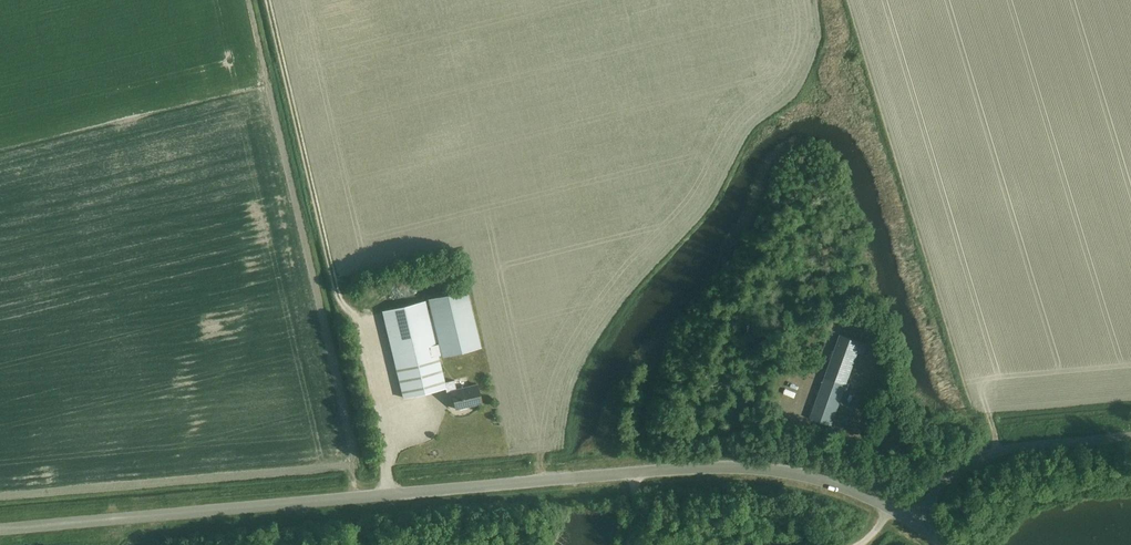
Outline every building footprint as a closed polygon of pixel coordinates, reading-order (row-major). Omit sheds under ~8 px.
[(468,290),(425,301),(439,357),(482,346),(468,290)] [(425,301),(382,311),(403,397),(445,387),(446,392),(451,391),(456,408),(482,402),(477,384),(456,389),(454,380),(445,382),(425,301)] [(826,375),(846,382),(847,382),(858,352),(864,354),(868,344),(840,334),(826,375)] [(831,424),(834,416),(846,382),(826,375),(810,416),(831,424)] [(788,378),(787,383),(799,386),(801,381),(788,378)]
